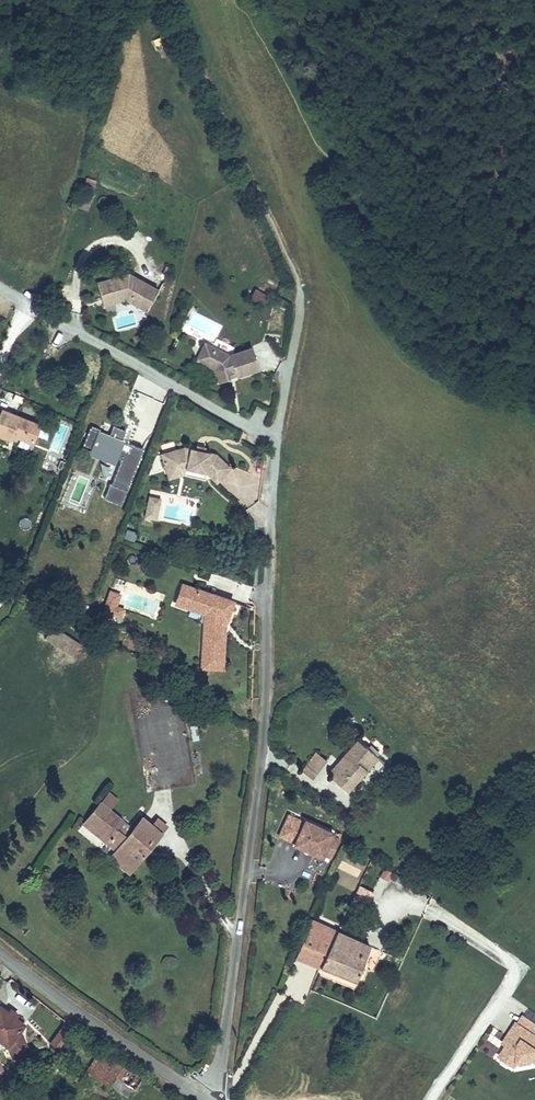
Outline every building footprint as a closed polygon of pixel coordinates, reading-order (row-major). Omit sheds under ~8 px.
[(148,311),(159,290),(129,273),(128,277),(123,278),(122,275),(98,282),(103,298),(118,294),(126,299),(148,311)] [(265,306),(270,295),(254,288),(249,300),(265,306)] [(105,305),(126,299),(118,294),(103,298),(105,305)] [(237,377),(260,369),(252,347),(230,355),(205,343),(201,353),(208,357),(212,367),(215,369),(220,383),(230,379),(229,376),(236,373),(237,377)] [(197,360),(212,367),(208,357),(201,353),(197,360)] [(19,410),(21,398),(11,396),(10,408),(19,410)] [(17,438),(32,444),(39,426),(2,410),(0,414),(0,436),(10,440),(11,439),(13,434),(16,435),(15,437),(17,438)] [(100,429),(92,426),(91,429),(90,429),(83,445),(121,461),(112,485),(110,484),(104,499),(121,506),(143,450),(131,445),(128,452),(121,449),(123,442),(122,441),(126,431),(113,426),(109,436),(99,432),(100,429)] [(218,482),(231,466),(216,453),(184,447),(161,455),(167,472),(185,466),(186,469),(207,473),(218,482)] [(206,479),(207,473),(186,469),(185,466),(167,472),(170,480),(185,475),(206,479)] [(156,521),(161,499),(149,497),(144,518),(156,521)] [(133,540),(136,531),(127,528),(124,536),(133,540)] [(234,602),(191,587),(185,605),(209,614),(208,623),(205,623),(202,662),(206,662),(205,669),(222,670),(222,666),(223,666),(226,633),(225,633),(226,625),(222,624),(224,619),(227,621),(234,602)] [(121,595),(109,591),(102,611),(120,617),(124,609),(117,606),(121,595)] [(53,626),(47,635),(65,647),(71,638),(53,626)] [(189,724),(191,740),(199,739),(197,723),(189,724)] [(359,741),(331,772),(335,776),(333,778),(349,792),(379,757),(367,746),(366,747),(359,741)] [(313,778),(325,762),(316,754),(304,771),(313,778)] [(110,793),(101,804),(108,809),(117,799),(110,793)] [(100,803),(83,824),(116,850),(110,858),(120,865),(122,863),(131,870),(144,854),(141,852),(158,831),(151,826),(142,817),(135,826),(132,829),(121,820),(108,809),(101,804),(100,803)] [(304,822),(288,815),(280,835),(295,842),(294,844),(322,857),(327,847),(332,834),(333,832),(305,820),(304,822)] [(157,818),(151,826),(158,831),(161,833),(166,826),(157,818)] [(158,831),(141,852),(144,854),(161,833),(158,831)] [(343,838),(332,834),(327,847),(337,852),(343,838)] [(129,873),(131,870),(122,863),(120,865),(129,873)] [(383,868),(381,877),(391,880),(394,871),(383,868)] [(367,907),(375,891),(360,884),(352,900),(367,907)] [(337,932),(312,920),(295,957),(320,967),(320,968),(337,932)] [(370,946),(337,932),(320,968),(356,982),(370,946)] [(2,1037),(0,1040),(0,1041),(7,1046),(9,1044),(11,1046),(16,1057),(28,1051),(22,1036),(17,1033),(24,1025),(0,1007),(0,1035),(2,1037)] [(516,1022),(534,1035),(534,1034),(534,1024),(521,1015),(516,1022)] [(507,1037),(508,1043),(507,1045),(499,1056),(514,1067),(518,1062),(532,1059),(534,1061),(534,1035),(516,1022),(507,1037)] [(58,1049),(71,1032),(63,1026),(50,1043),(58,1049)] [(12,1058),(16,1057),(11,1046),(9,1044),(7,1046),(12,1058)] [(143,1079),(101,1051),(99,1050),(98,1052),(100,1053),(87,1072),(107,1085),(114,1075),(117,1077),(111,1085),(128,1098),(134,1089),(135,1090),(143,1079)]
